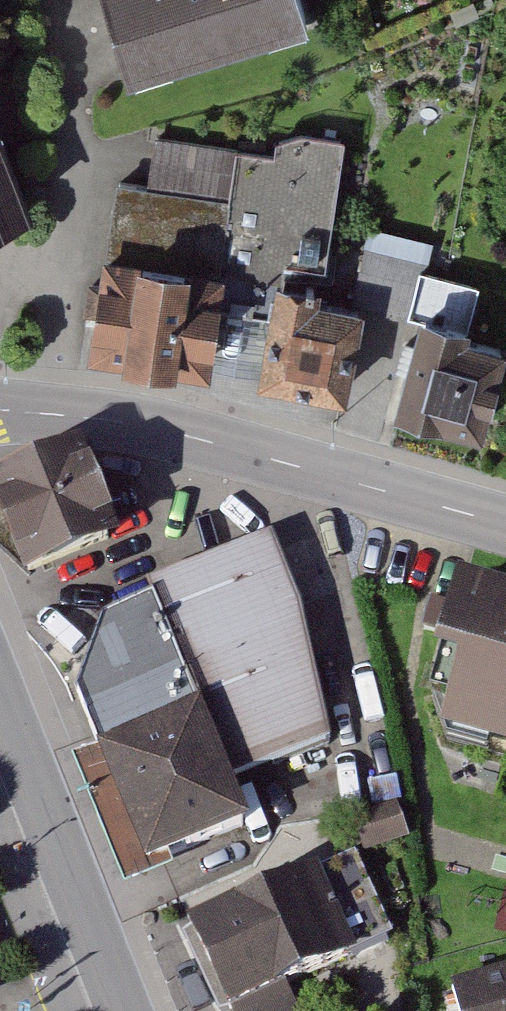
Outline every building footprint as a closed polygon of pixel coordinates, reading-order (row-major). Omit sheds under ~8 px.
[(151,66),(320,20),(315,0),(133,0),(151,66)] [(46,211),(0,89),(0,228),(46,211)] [(156,185),(126,180),(107,346),(229,361),(237,309),(275,312),(280,284),(334,292),(334,276),(351,135),(308,129),(285,136),(285,151),(165,136),(156,185)] [(346,381),(359,305),(288,292),(274,364),(346,381)] [(436,312),(414,397),(503,420),(505,410),(505,330),(436,312)] [(102,447),(1,486),(36,577),(138,537),(102,447)] [(275,542),(156,594),(228,773),(329,738),(275,542)] [(487,587),(460,680),(480,686),(464,741),(505,753),(505,593),(487,587)] [(78,689),(149,865),(249,825),(228,773),(156,594),(102,616),(78,689)] [(196,930),(233,1010),(247,1010),(364,959),(325,873),(196,930)] [(470,989),(476,1010),(505,1010),(505,979),(470,989)]
